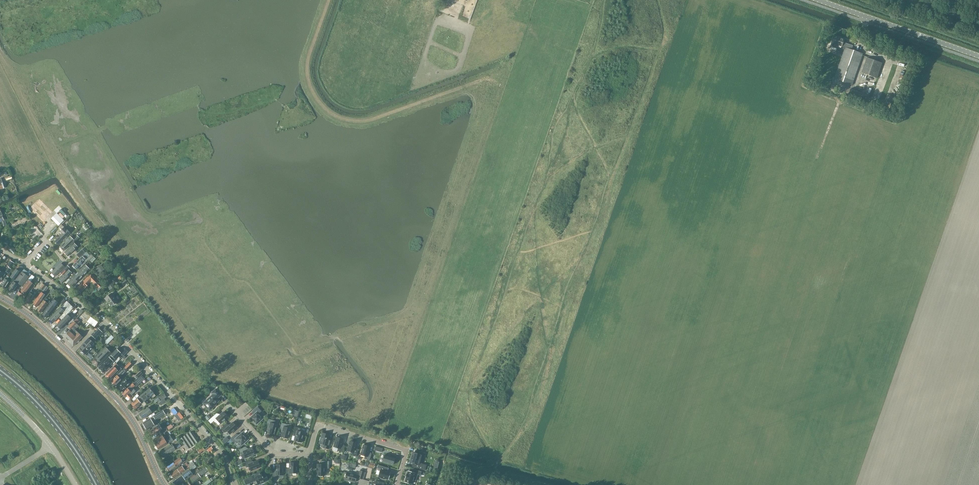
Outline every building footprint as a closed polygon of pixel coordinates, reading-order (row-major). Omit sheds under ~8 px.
[(840,38),(835,35),(832,43),(831,46),(838,48),(839,45),(842,46),(841,48),(845,49),(835,79),(852,85),(863,53),(852,49),(853,45),(845,42),(844,43),(843,42),(845,38),(841,37),(840,38)] [(862,73),(877,78),(883,62),(867,57),(862,73)] [(851,89),(848,98),(867,104),(870,95),(851,89)] [(53,210),(49,215),(58,225),(63,220),(53,210)] [(65,238),(69,234),(65,231),(54,241),(58,245),(63,240),(64,241),(66,239),(65,238)] [(70,237),(60,247),(64,251),(69,245),(70,247),(79,238),(77,235),(73,239),(70,237)] [(64,253),(68,256),(78,247),(74,243),(64,253)] [(82,250),(77,255),(79,258),(85,253),(82,250)] [(88,258),(84,254),(73,266),(76,269),(78,268),(80,269),(89,260),(90,261),(94,257),(91,254),(88,258)] [(51,273),(55,277),(65,267),(61,263),(51,273)] [(60,273),(63,275),(70,268),(67,265),(60,273)] [(77,273),(81,278),(86,273),(90,269),(88,268),(85,265),(77,273)] [(101,265),(95,270),(99,275),(105,270),(101,265)] [(16,270),(10,277),(14,280),(20,272),(16,270)] [(59,279),(63,283),(72,273),(68,270),(59,279)] [(15,280),(13,282),(8,289),(9,290),(8,290),(8,291),(11,293),(12,293),(12,292),(13,292),(18,285),(19,285),(22,287),(29,277),(22,272),(15,281),(15,280)] [(81,278),(77,273),(67,283),(72,288),(81,278)] [(102,285),(95,278),(96,277),(94,275),(93,276),(91,274),(77,289),(81,292),(91,282),(98,289),(102,285)] [(1,285),(5,288),(8,284),(8,285),(10,282),(7,280),(9,277),(7,276),(1,285)] [(28,280),(21,289),(17,294),(24,299),(27,294),(26,293),(33,284),(31,282),(28,280)] [(31,291),(30,293),(29,293),(24,301),(28,304),(35,294),(31,291)] [(33,304),(37,307),(46,295),(42,292),(37,298),(33,304)] [(107,302),(108,301),(111,306),(118,302),(112,293),(105,299),(107,302)] [(37,310),(41,313),(48,303),(48,304),(50,301),(49,300),(47,298),(46,299),(45,298),(37,310)] [(42,314),(47,318),(59,303),(54,299),(42,314)] [(50,318),(54,322),(60,316),(63,318),(74,308),(67,301),(50,318)] [(56,325),(60,329),(71,318),(67,314),(56,325)] [(77,319),(67,329),(67,328),(61,334),(73,346),(82,337),(78,332),(74,336),(72,334),(73,333),(71,331),(80,322),(77,319)] [(98,328),(89,337),(94,342),(103,333),(98,328)] [(80,349),(85,354),(86,354),(85,354),(89,350),(88,349),(94,343),(88,338),(84,343),(85,344),(80,349)] [(92,361),(92,362),(97,367),(111,353),(106,347),(92,361)] [(111,355),(98,368),(104,373),(108,369),(109,371),(111,369),(109,368),(109,367),(107,366),(114,359),(115,359),(121,353),(117,349),(111,355)] [(109,371),(105,375),(110,379),(118,371),(116,369),(119,366),(116,363),(111,369),(109,371)] [(119,378),(121,375),(119,373),(111,381),(113,383),(113,384),(115,385),(116,386),(122,380),(119,378)] [(125,385),(128,382),(126,380),(117,388),(121,392),(124,389),(125,389),(127,387),(125,385)] [(132,388),(132,387),(130,386),(122,393),(124,395),(125,397),(126,397),(127,396),(130,399),(132,397),(133,396),(131,394),(132,393),(129,390),(130,389),(131,390),(132,388)] [(144,402),(154,394),(150,388),(131,404),(133,406),(133,407),(134,408),(135,408),(135,409),(141,404),(141,403),(144,401),(144,402)] [(221,395),(216,389),(212,393),(213,395),(207,400),(207,401),(204,404),(206,405),(206,406),(206,407),(208,409),(209,410),(210,410),(211,409),(213,408),(213,407),(213,406),(218,402),(218,401),(218,400),(218,399),(217,399),(221,395)] [(139,414),(143,419),(152,412),(148,407),(139,414)] [(254,414),(250,418),(255,423),(256,424),(257,424),(258,423),(263,419),(259,414),(261,411),(258,407),(252,412),(254,414)] [(211,418),(215,423),(218,421),(221,424),(228,417),(227,416),(227,415),(225,413),(223,412),(219,416),(217,414),(211,418)] [(153,422),(154,421),(151,418),(143,423),(147,430),(155,425),(153,422)] [(273,434),(274,435),(277,425),(278,422),(274,421),(268,419),(266,426),(269,427),(268,433),(269,433),(270,434),(272,434),(273,434)] [(225,433),(227,431),(230,434),(237,428),(236,426),(236,425),(235,424),(234,424),(233,422),(228,426),(226,424),(221,429),(225,433)] [(286,427),(287,425),(282,423),(280,430),(283,431),(281,437),(283,437),(283,438),(285,438),(286,438),(288,439),(291,429),(286,427)] [(160,432),(162,434),(162,435),(168,430),(166,428),(162,430),(159,425),(148,432),(151,436),(156,433),(157,434),(160,432)] [(155,445),(158,450),(167,444),(166,441),(168,439),(168,440),(179,433),(174,426),(173,427),(168,431),(168,430),(162,435),(162,434),(152,440),(155,445)] [(300,431),(301,429),(295,427),(293,434),(296,435),(294,440),(296,441),(297,442),(299,442),(301,442),(304,433),(300,431)] [(192,431),(180,439),(188,449),(199,442),(192,431)] [(234,443),(237,441),(241,446),(247,441),(247,440),(247,439),(247,438),(242,433),(238,437),(236,434),(231,439),(234,443)] [(324,445),(323,447),(328,449),(330,442),(327,441),(329,435),(322,433),(321,438),(320,437),(320,440),(320,441),(319,443),(324,445)] [(337,451),(343,453),(345,446),(342,445),(343,439),(342,439),(341,438),(339,437),(338,438),(336,437),(334,447),(338,448),(337,451)] [(350,455),(356,457),(358,450),(355,449),(357,443),(355,443),(355,442),(352,441),(352,442),(350,441),(347,451),(351,452),(350,455)] [(161,457),(162,456),(163,457),(175,449),(172,444),(159,452),(160,453),(159,454),(161,457)] [(363,445),(361,455),(365,456),(364,459),(370,461),(372,454),(368,453),(370,447),(368,446),(366,445),(365,446),(363,445)] [(239,450),(243,459),(255,454),(254,452),(255,452),(254,450),(253,449),(252,448),(247,450),(245,447),(239,450)] [(422,453),(417,451),(417,454),(416,453),(414,453),(413,452),(412,455),(412,457),(411,460),(410,461),(410,462),(413,463),(412,467),(425,470),(426,465),(422,464),(422,460),(420,460),(422,453)] [(384,455),(382,462),(393,465),(395,458),(384,455)] [(175,469),(177,467),(176,467),(180,464),(177,460),(166,467),(169,472),(174,468),(175,469)] [(244,463),(246,468),(249,467),(251,471),(260,467),(260,465),(259,463),(258,462),(258,461),(252,463),(251,460),(244,463)] [(317,476),(324,476),(324,468),(329,469),(329,461),(321,461),(321,464),(317,464),(317,476)] [(297,473),(297,463),(295,463),(294,462),(292,462),(292,463),(290,463),(290,469),(286,469),(286,476),(292,476),(292,473),(297,473)] [(185,464),(170,474),(173,478),(187,468),(185,464)] [(281,465),(281,464),(279,464),(278,465),(276,465),(276,471),(273,471),(273,478),(278,478),(279,475),(283,475),(283,465),(281,465)] [(388,468),(378,465),(377,469),(380,470),(378,477),(380,477),(380,478),(384,480),(385,479),(388,480),(391,472),(387,471),(388,468)] [(199,470),(195,466),(182,476),(173,482),(173,483),(173,484),(174,484),(179,484),(185,480),(199,470)] [(205,467),(197,472),(201,477),(209,471),(205,467)] [(413,480),(415,481),(417,474),(420,475),(421,471),(415,470),(414,473),(408,471),(408,472),(407,474),(405,479),(406,479),(405,481),(405,482),(412,484),(413,480)] [(197,472),(191,477),(195,482),(198,479),(201,477),(197,472)] [(345,479),(355,482),(357,475),(347,472),(345,479)] [(261,484),(264,483),(264,482),(268,481),(266,474),(260,477),(258,473),(252,476),(254,481),(256,480),(258,484),(261,483),(261,484)]
